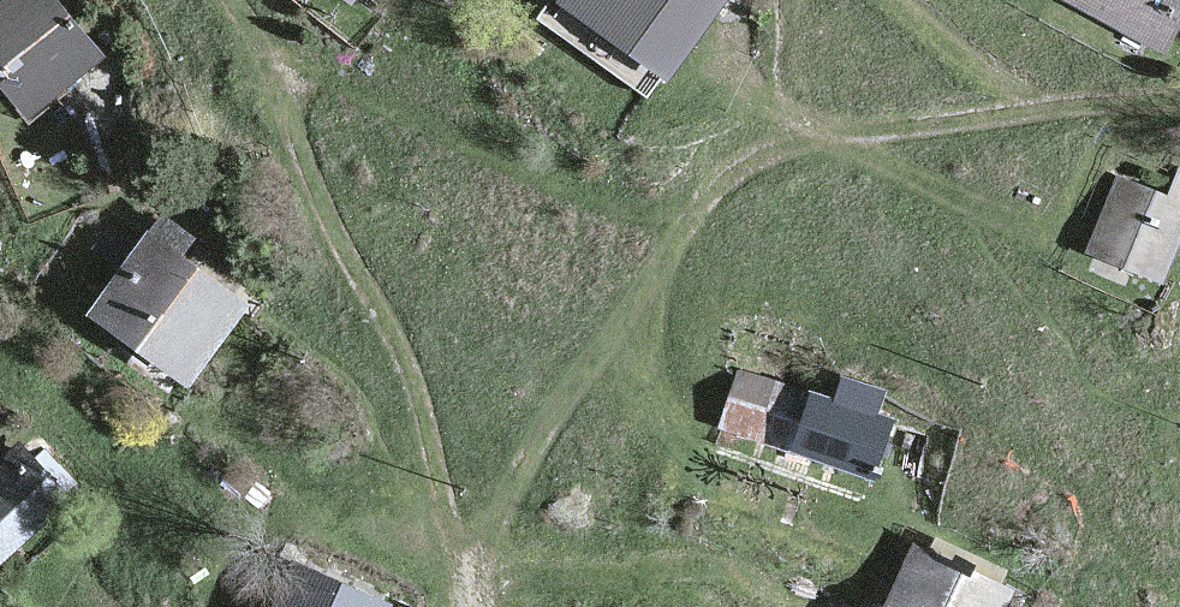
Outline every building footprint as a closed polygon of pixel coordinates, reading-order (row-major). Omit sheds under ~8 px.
[(30,128),(105,66),(50,0),(32,0),(0,26),(0,92),(30,128)] [(354,17),(365,0),(327,0),(354,17)] [(668,102),(737,4),(730,0),(580,0),(561,28),(668,102)] [(1173,63),(1179,49),(1179,0),(1043,0),(1173,63)] [(1090,268),(1162,296),(1179,247),(1179,216),(1119,192),(1090,268)] [(95,333),(198,398),(257,307),(154,241),(95,333)] [(786,410),(738,392),(723,433),(772,450),(786,410)] [(881,406),(846,392),(837,414),(815,405),(794,457),(874,489),(893,441),(871,432),(881,406)] [(16,460),(0,475),(0,574),(66,510),(16,460)] [(1017,599),(914,555),(892,606),(1013,606),(1017,599)] [(290,577),(278,606),(365,606),(290,577)]
